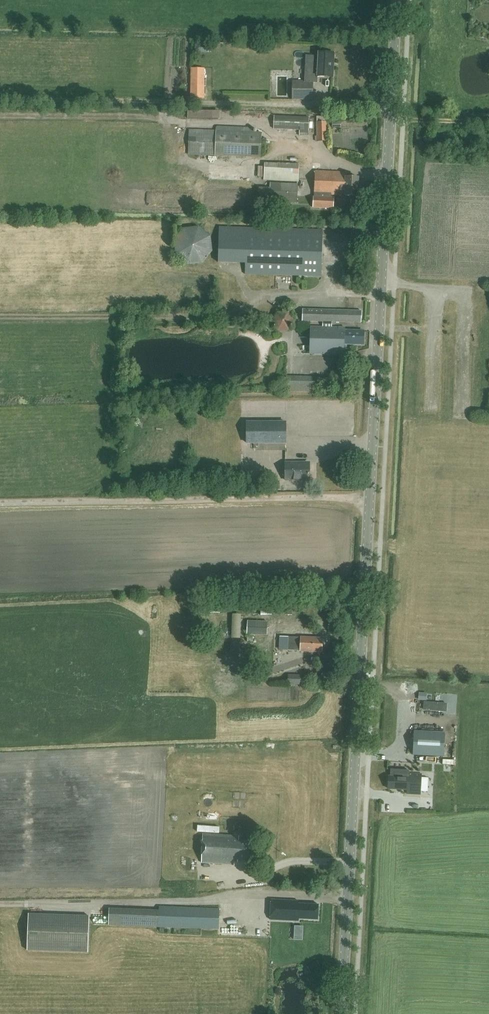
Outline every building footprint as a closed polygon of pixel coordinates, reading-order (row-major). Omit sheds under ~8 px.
[(333,77),(334,53),(317,52),(317,56),(306,56),(307,56),(306,81),(313,81),(313,82),(316,82),(316,76),(333,77)] [(204,69),(191,68),(190,98),(204,98),(204,69)] [(288,97),(289,80),(279,79),(278,96),(288,97)] [(313,81),(306,81),(293,81),(293,100),(313,100),(313,82),(313,81)] [(220,119),(221,108),(188,108),(188,118),(220,119)] [(273,129),(299,130),(299,136),(308,136),(309,116),(274,115),(273,129)] [(317,141),(328,141),(327,122),(316,122),(317,141)] [(260,156),(261,132),(189,130),(188,154),(260,156)] [(264,180),(284,181),(299,182),(299,163),(291,163),(291,164),(285,163),(264,163),(264,180)] [(334,198),(331,198),(331,194),(345,195),(357,196),(358,177),(346,177),(346,172),(315,171),(314,194),(313,201),(313,208),(333,209),(334,198)] [(270,182),(270,187),(258,187),(258,202),(270,202),(297,203),(297,183),(270,182)] [(322,276),(323,230),(219,227),(218,262),(247,263),(246,274),(322,276)] [(211,248),(211,244),(211,242),(210,239),(208,236),(206,233),(203,231),(199,229),(196,228),(193,228),(190,228),(187,229),(184,230),(182,231),(180,234),(178,236),(177,239),(176,242),(175,244),(175,249),(176,252),(178,255),(180,258),(182,260),(184,261),(187,263),(191,264),(194,264),(196,264),(199,263),(201,262),(205,260),(207,257),(209,254),(210,251),(211,248)] [(283,280),(283,288),(293,288),(293,281),(283,280)] [(361,323),(362,311),(303,309),(303,321),(361,323)] [(291,311),(278,312),(279,330),(292,329),(291,311)] [(363,345),(364,331),(345,331),(345,328),(311,327),(310,354),(344,355),(344,344),(363,345)] [(126,414),(127,426),(134,426),(133,414),(126,414)] [(247,444),(286,444),(286,421),(246,421),(247,444)] [(309,480),(309,465),(297,466),(297,463),(286,463),(286,480),(309,480)] [(268,622),(247,621),(247,634),(267,635),(268,622)] [(289,637),(288,650),(300,650),(300,651),(322,652),(323,638),(301,637),(289,637)] [(301,675),(288,675),(288,684),(301,685),(301,675)] [(447,712),(447,703),(424,701),(423,710),(447,712)] [(444,729),(415,727),(414,751),(443,753),(444,729)] [(389,776),(388,789),(407,790),(407,794),(420,794),(421,774),(409,773),(409,770),(391,769),(391,776),(389,776)] [(450,788),(439,788),(440,797),(451,797),(450,788)] [(238,859),(250,860),(251,842),(239,841),(239,836),(203,834),(201,863),(231,864),(231,862),(238,862),(238,859)] [(186,892),(196,892),(196,878),(186,878),(186,892)] [(271,900),(271,919),(298,920),(299,918),(317,919),(318,905),(298,904),(299,901),(271,900)] [(159,907),(159,910),(109,909),(109,925),(218,929),(219,909),(159,907)] [(27,950),(88,952),(89,916),(28,914),(27,950)] [(317,961),(310,964),(314,972),(321,968),(317,961)]
